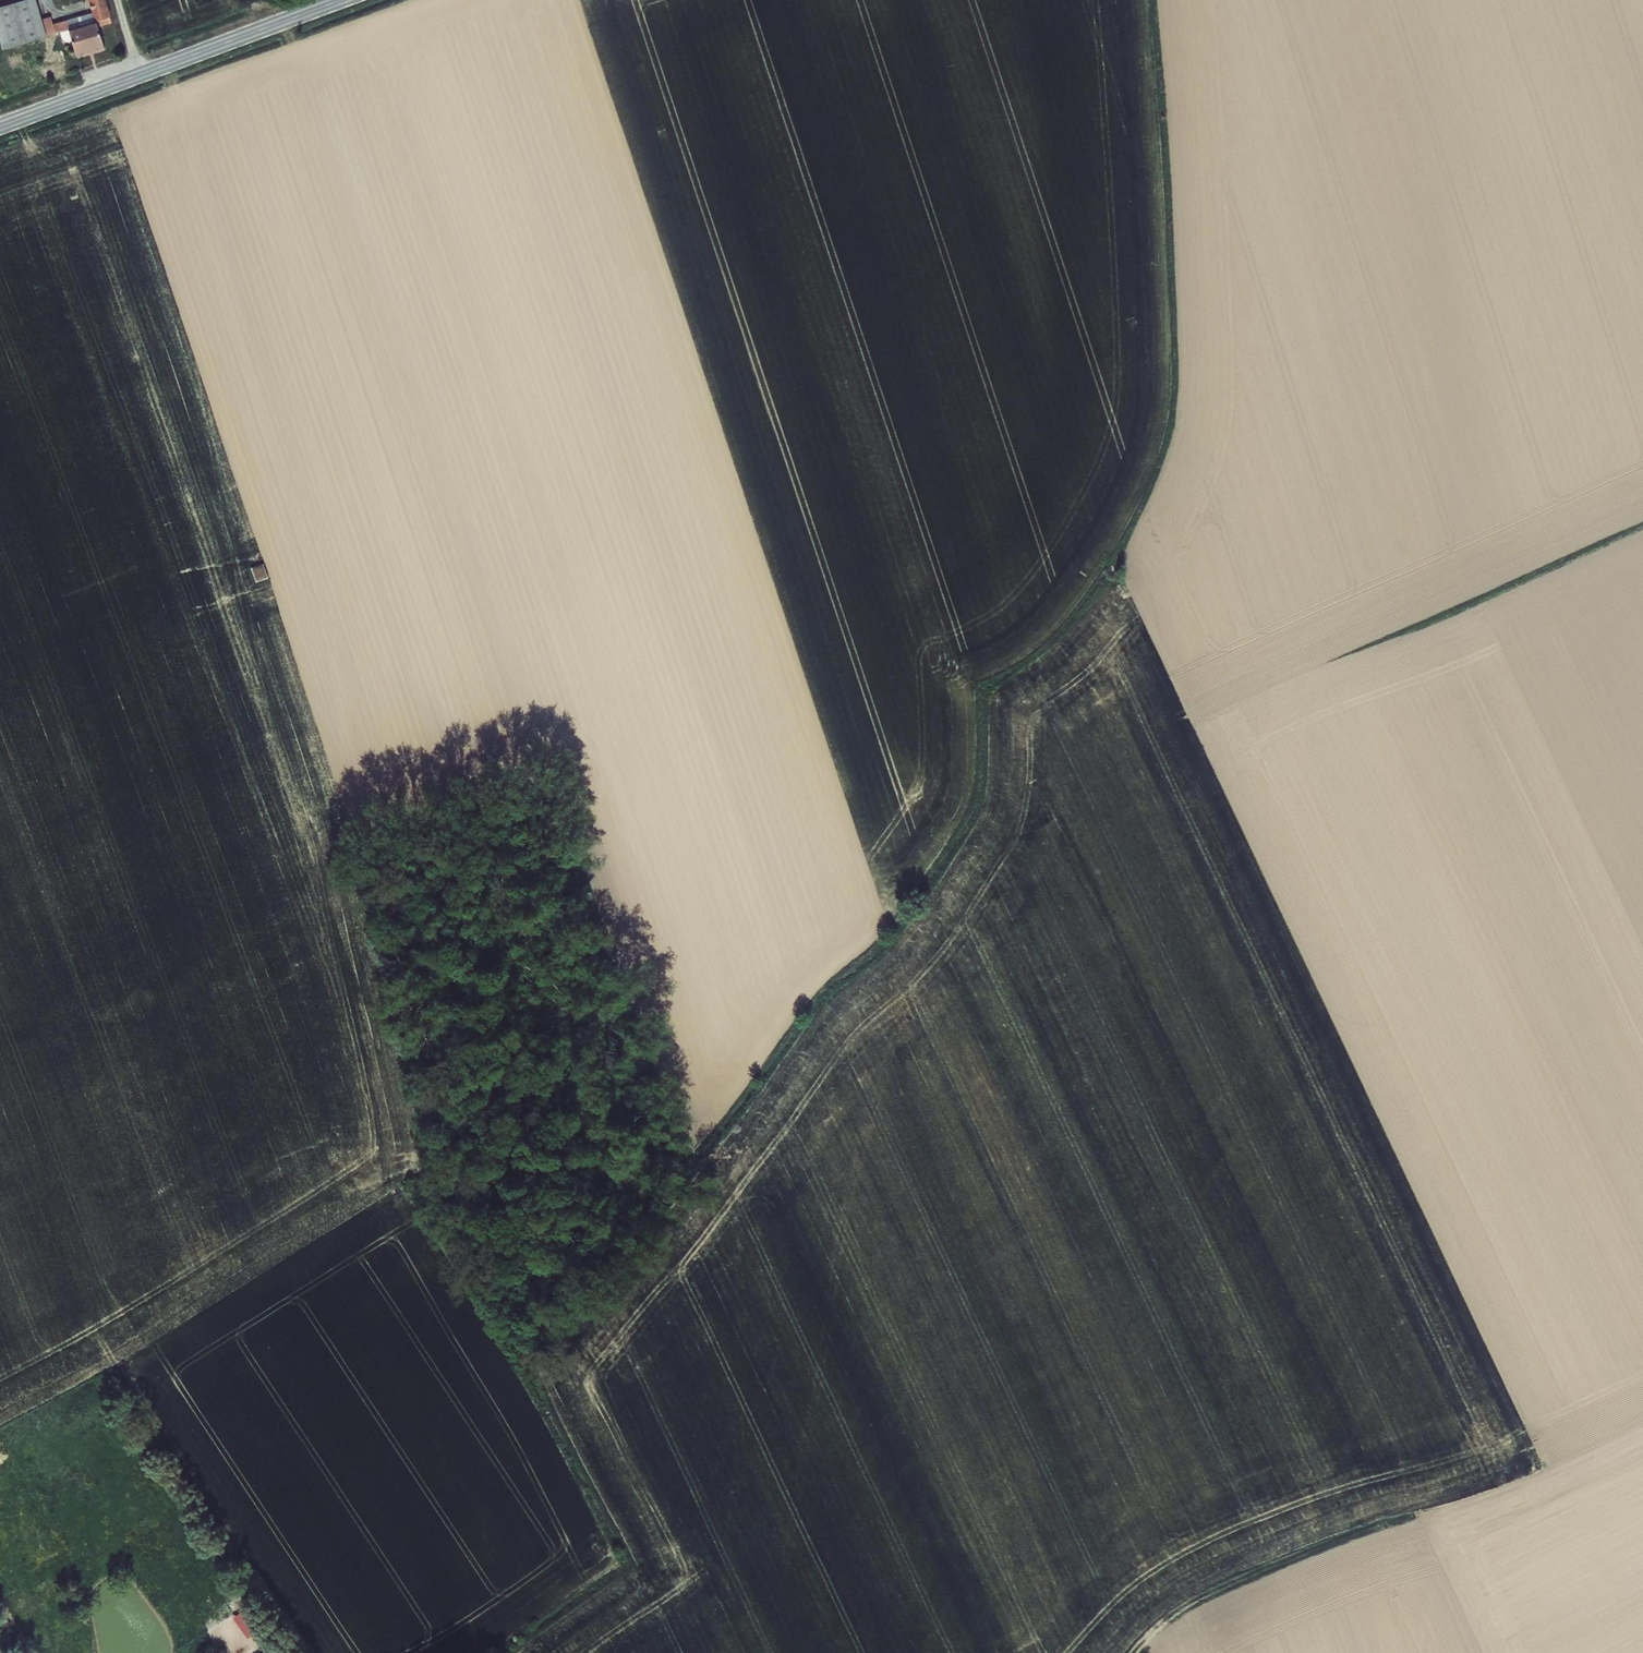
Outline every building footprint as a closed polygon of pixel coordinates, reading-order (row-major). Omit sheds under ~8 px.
[(48,35),(70,29),(77,55),(105,46),(99,27),(113,23),(111,17),(112,17),(107,0),(89,0),(93,12),(67,20),(54,24),(51,16),(43,19),(37,0),(0,0),(0,38),(3,48),(48,35)] [(232,1618),(247,1638),(261,1628),(245,1608),(232,1618)] [(245,1652),(269,1652),(261,1642),(245,1652)]
